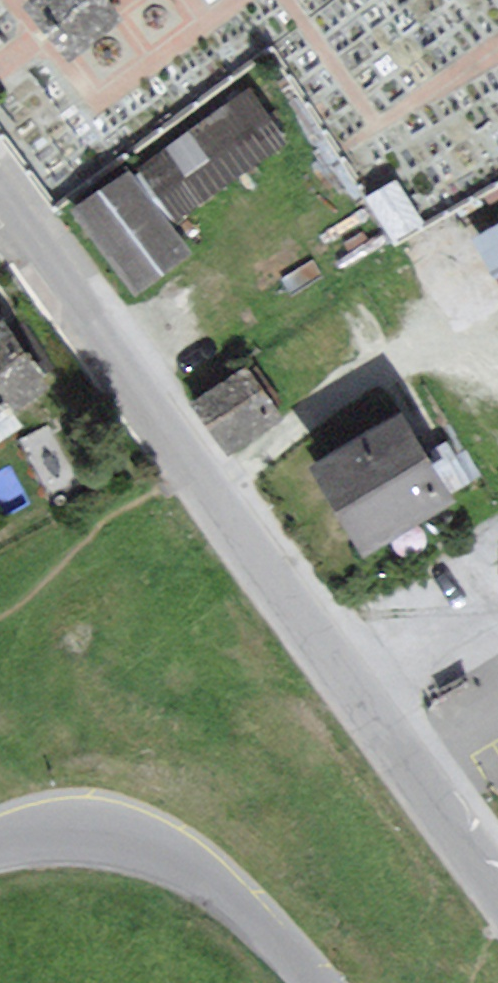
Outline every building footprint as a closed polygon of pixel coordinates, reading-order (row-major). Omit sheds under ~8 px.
[(99,0),(36,0),(29,6),(50,31),(70,56),(115,18),(99,0)] [(279,144),(250,101),(84,212),(134,285),(159,269),(185,251),(165,221),(279,144)] [(487,241),(497,263),(497,236),(487,241)] [(1,319),(0,320),(0,404),(8,399),(39,379),(1,319)] [(273,417),(243,375),(198,406),(228,449),(273,417)] [(443,494),(403,429),(329,474),(369,539),(443,494)]
